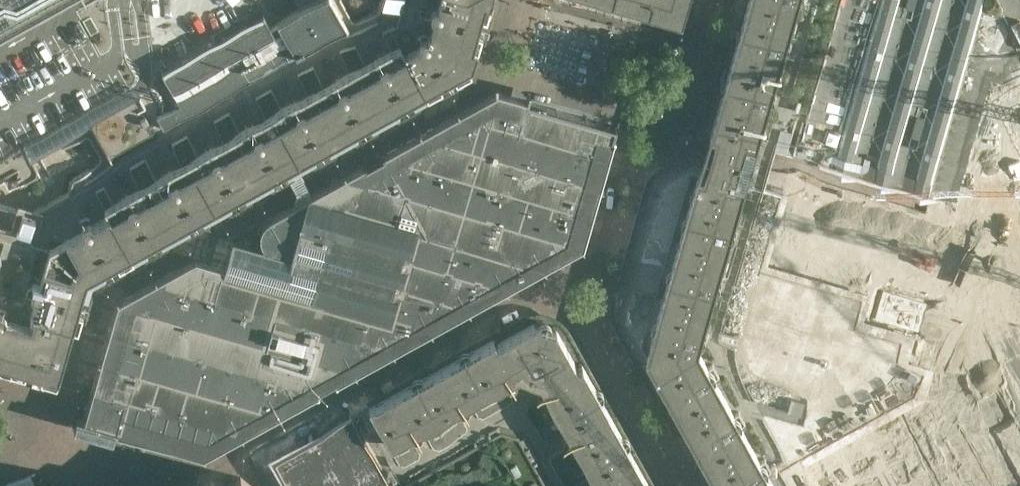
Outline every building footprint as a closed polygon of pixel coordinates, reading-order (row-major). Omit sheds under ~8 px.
[(56,380),(73,324),(78,325),(91,278),(286,171),(297,165),(473,68),(471,64),(475,62),(493,0),(381,0),(378,9),(349,26),(335,1),(336,0),(0,0),(0,176),(2,175),(9,189),(36,174),(38,172),(38,170),(38,167),(33,158),(60,143),(64,150),(86,138),(89,139),(101,159),(99,164),(72,179),(69,192),(44,206),(44,210),(38,208),(18,203),(16,209),(0,204),(0,364),(56,380)] [(680,18),(685,0),(617,0),(680,18)] [(626,316),(718,485),(1019,485),(1019,0),(745,0),(728,59),(713,62),(720,99),(698,174),(692,172),(663,188),(626,316)] [(546,8),(539,32),(599,50),(606,26),(546,8)] [(585,81),(593,52),(535,35),(526,64),(585,81)] [(82,420),(206,458),(585,247),(616,140),(614,139),(617,127),(500,91),(497,89),(497,92),(462,113),(459,110),(460,113),(423,133),(421,131),(422,134),(383,155),(385,157),(368,167),(366,164),(348,175),(346,173),(346,176),(308,197),(293,205),(270,219),(269,220),(268,220),(267,221),(267,222),(266,222),(265,223),(265,224),(264,225),(263,225),(263,226),(262,227),(262,228),(262,229),(261,230),(261,231),(261,232),(261,233),(261,234),(261,235),(261,237),(261,238),(261,239),(261,241),(262,242),(263,244),(263,245),(264,247),(234,238),(225,267),(196,259),(158,280),(156,278),(156,281),(120,300),(118,298),(117,299),(82,420)] [(293,184),(297,191),(293,205),(308,197),(310,189),(304,177),(297,165),(286,171),(293,184)] [(591,485),(649,485),(586,371),(577,365),(555,326),(534,320),(495,341),(484,341),(366,407),(389,450),(531,374),(591,485)] [(331,426),(273,459),(289,485),(331,485),(357,472),(331,426)] [(239,476),(229,485),(252,485),(239,476)]
